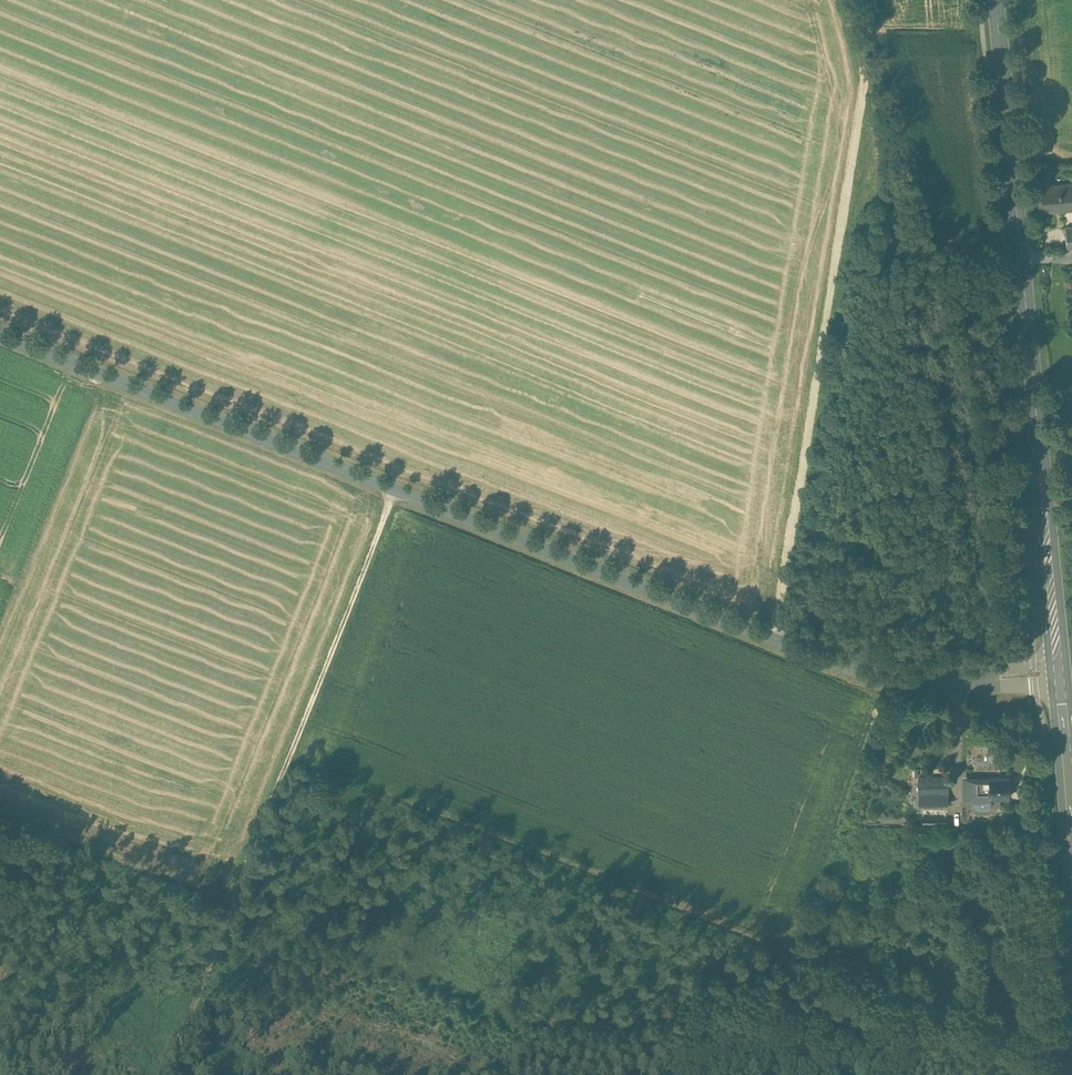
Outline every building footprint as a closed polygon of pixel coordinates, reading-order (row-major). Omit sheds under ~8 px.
[(1037,185),(1039,212),(1071,209),(1071,182),(1037,185)] [(886,775),(881,784),(895,791),(899,782),(886,775)] [(989,781),(989,776),(962,776),(962,798),(989,798),(989,795),(989,792),(977,792),(977,781),(989,781)] [(1009,776),(989,776),(989,781),(977,781),(977,792),(989,792),(989,795),(1009,796),(1009,776)] [(947,777),(919,777),(919,792),(936,792),(947,792),(947,777)] [(936,798),(919,798),(919,808),(948,808),(947,798),(936,798)] [(971,819),(971,804),(960,804),(960,819),(971,819)] [(975,885),(964,886),(965,899),(976,899),(975,885)] [(978,969),(967,969),(967,982),(979,982),(978,969)]
